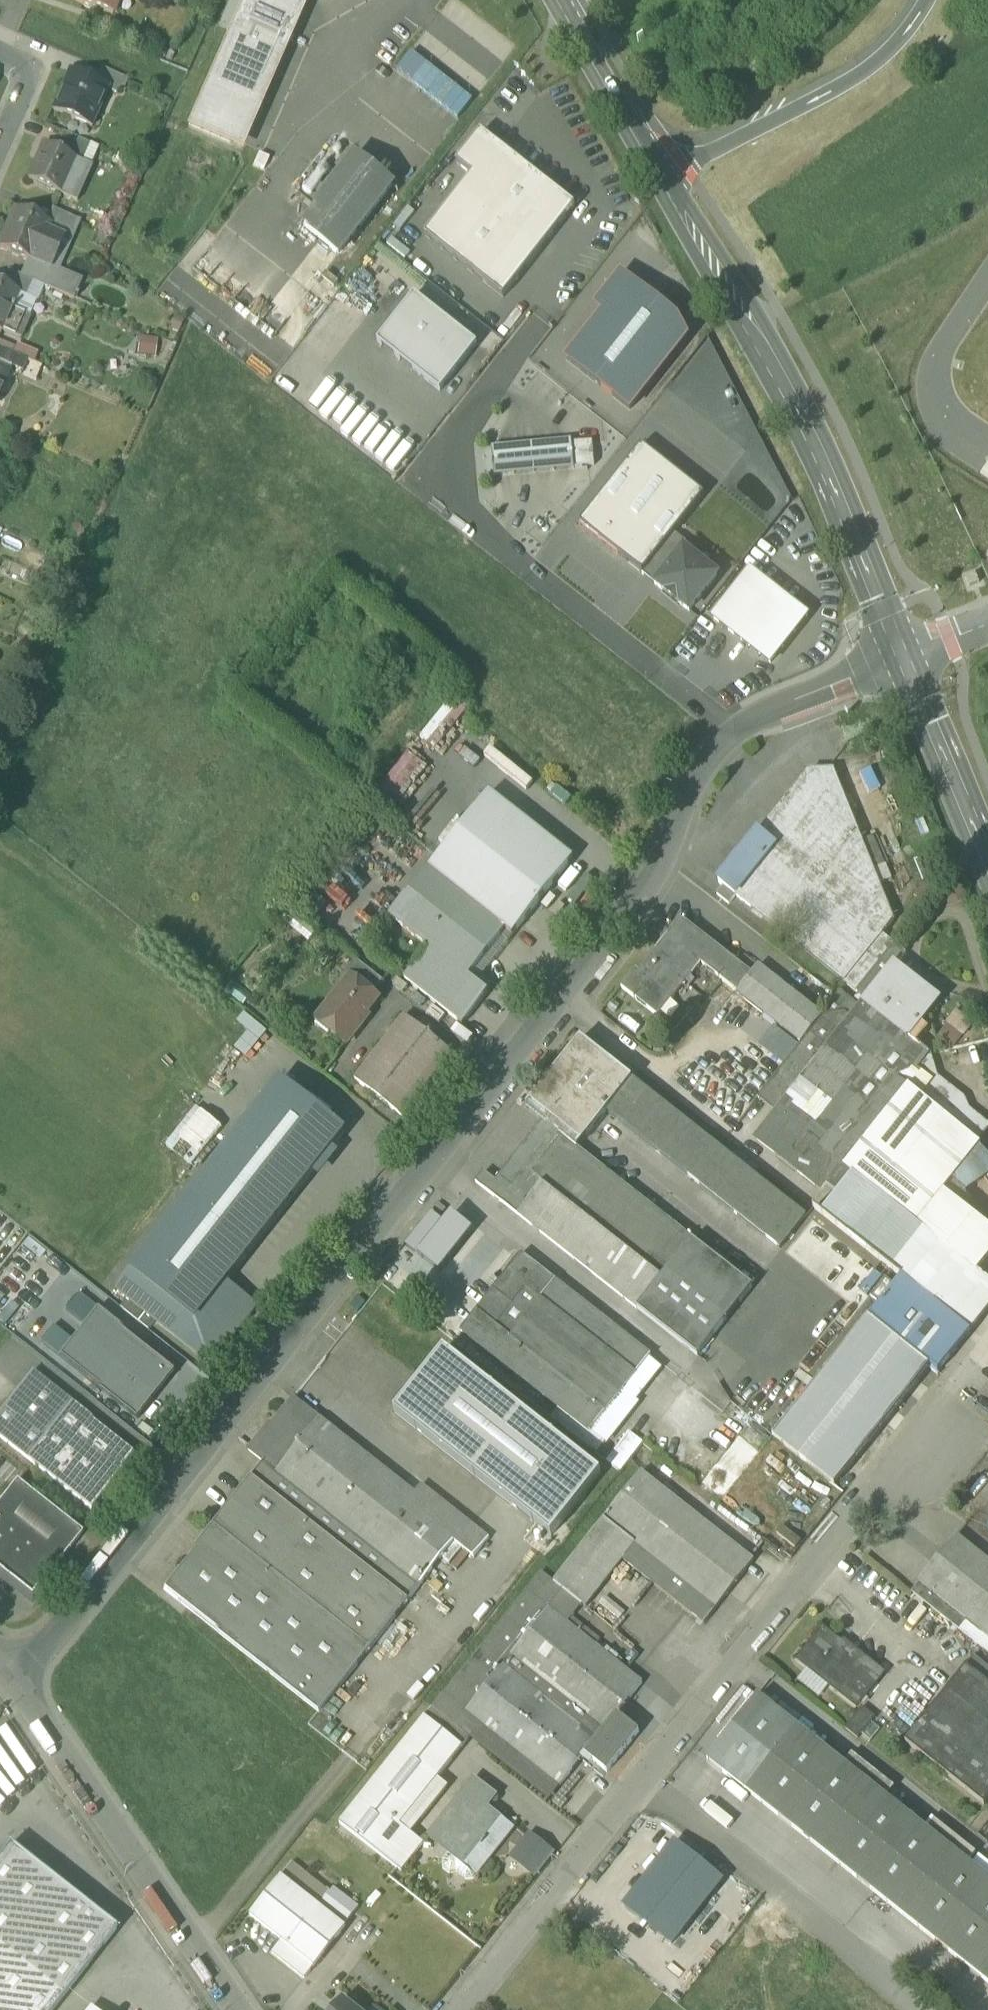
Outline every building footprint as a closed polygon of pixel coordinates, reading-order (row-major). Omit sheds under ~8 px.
[(112,15),(117,0),(76,0),(75,3),(112,15)] [(231,31),(239,35),(244,25),(240,23),(250,0),(243,0),(230,31),(231,31)] [(239,35),(274,50),(279,40),(284,42),(302,0),(250,0),(240,23),(244,25),(239,35)] [(284,42),(279,40),(274,50),(284,54),(285,55),(309,0),(302,0),(284,42)] [(203,95),(231,31),(230,31),(186,130),(242,154),(285,55),(284,54),(256,118),(203,95)] [(274,50),(239,35),(231,31),(203,95),(256,118),(284,54),(274,50)] [(412,53),(397,71),(458,120),(473,101),(412,53)] [(105,90),(116,95),(123,79),(101,69),(94,84),(106,89),(105,90)] [(54,112),(89,127),(105,90),(106,89),(94,84),(71,73),(54,112)] [(457,164),(472,176),(496,145),(481,133),(457,164)] [(81,163),(89,145),(64,134),(56,151),(74,159),(74,160),(81,163)] [(81,163),(90,166),(98,149),(89,145),(81,163)] [(575,207),(496,145),(472,176),(425,236),(504,298),(575,207)] [(59,194),(74,160),(74,159),(56,151),(44,146),(29,181),(59,194)] [(357,158),(303,226),(339,255),(392,186),(357,158)] [(81,163),(74,160),(59,194),(77,202),(92,167),(90,166),(81,163)] [(33,261),(46,231),(48,225),(15,210),(0,246),(30,260),(33,261)] [(49,221),(72,232),(78,220),(54,210),(49,221)] [(64,239),(46,231),(33,261),(51,269),(51,268),(64,239)] [(30,260),(22,277),(34,282),(43,286),(46,288),(54,269),(51,268),(51,269),(33,261),(30,260)] [(18,293),(18,294),(27,298),(34,282),(22,277),(8,271),(1,285),(18,293)] [(603,315),(629,281),(620,274),(593,307),(603,315)] [(677,319),(629,281),(603,315),(567,360),(630,410),(687,337),(677,319)] [(29,317),(43,286),(34,282),(27,298),(18,294),(11,309),(29,317)] [(18,293),(1,285),(0,285),(0,331),(1,332),(1,331),(11,309),(18,294),(18,293)] [(478,345),(415,295),(377,342),(440,391),(478,345)] [(11,309),(1,331),(20,340),(30,317),(29,317),(11,309)] [(136,337),(135,352),(153,354),(154,338),(136,337)] [(4,363),(9,352),(0,348),(0,362),(4,363)] [(4,363),(22,371),(27,360),(9,352),(4,363)] [(1,390),(1,389),(9,372),(10,371),(0,367),(0,392),(1,390)] [(595,466),(592,442),(573,444),(575,468),(595,466)] [(572,444),(492,451),(494,476),(574,469),(572,444)] [(704,496),(641,446),(579,525),(642,574),(674,534),(704,496)] [(674,534),(642,574),(656,585),(684,550),(688,545),(674,534)] [(717,577),(684,550),(656,585),(689,612),(717,577)] [(808,618),(751,573),(713,620),(771,665),(808,618)] [(975,574),(965,578),(968,586),(979,582),(975,574)] [(406,752),(383,784),(399,796),(422,763),(406,752)] [(809,772),(758,834),(775,848),(883,935),(894,922),(834,772),(809,772)] [(502,928),(513,937),(573,860),(490,793),(428,871),(466,901),(502,929),(502,928)] [(723,887),(736,896),(775,848),(758,834),(719,883),(723,887)] [(883,935),(775,848),(736,896),(844,982),(883,935)] [(390,919),(429,949),(466,901),(428,871),(406,900),(406,899),(390,919)] [(717,895),(729,905),(736,896),(723,887),(717,895)] [(502,929),(466,901),(429,949),(404,980),(458,1022),(462,1026),(466,1022),(466,1021),(484,998),(485,998),(488,994),(484,990),(483,990),(477,985),(478,985),(469,978),(501,937),(508,943),(513,937),(502,928),(502,929)] [(625,991),(658,1017),(701,964),(737,992),(752,974),(682,919),(639,973),(636,970),(621,988),(625,991)] [(895,945),(883,935),(844,982),(857,993),(895,945)] [(905,953),(895,945),(857,993),(867,1001),(894,967),(895,967),(905,953)] [(351,978),(374,996),(384,984),(356,962),(346,974),(351,978)] [(737,993),(801,1044),(823,1016),(758,966),(752,974),(737,992),(737,993)] [(867,1001),(865,1003),(916,1044),(926,1031),(918,1025),(937,1001),(895,967),(894,967),(867,1001)] [(331,1034),(346,1045),(367,1018),(365,1016),(379,999),(374,996),(351,978),(324,1012),(337,1023),(330,1032),(331,1034)] [(923,1049),(916,1044),(865,1003),(853,1019),(777,1114),(757,1139),(815,1185),(823,1175),(835,1160),(898,1081),(923,1049)] [(330,1035),(331,1034),(330,1032),(337,1023),(324,1012),(315,1023),(330,1035)] [(248,1048),(262,1031),(242,1013),(234,1022),(246,1032),(239,1041),(248,1048)] [(757,1098),(777,1114),(853,1019),(845,1013),(823,1015),(823,1016),(801,1044),(757,1098)] [(354,1080),(403,1118),(453,1054),(404,1016),(354,1080)] [(535,1096),(552,1110),(583,1134),(587,1137),(607,1112),(633,1079),(581,1038),(535,1096)] [(923,1049),(898,1081),(958,1127),(969,1111),(960,1104),(964,1100),(935,1078),(928,1055),(929,1054),(923,1049)] [(729,1156),(633,1079),(607,1112),(780,1249),(805,1217),(754,1176),(729,1156)] [(225,1282),(344,1132),(281,1081),(131,1271),(195,1320),(225,1282)] [(965,1187),(951,1176),(977,1143),(957,1128),(958,1127),(898,1081),(835,1160),(976,1273),(977,1272),(987,1258),(987,1229),(959,1206),(966,1197),(965,1187)] [(525,1108),(543,1122),(552,1110),(535,1096),(525,1108)] [(191,1106),(162,1142),(194,1167),(206,1151),(201,1147),(217,1126),(191,1106)] [(519,1216),(637,1309),(692,1239),(573,1146),(583,1134),(552,1110),(543,1122),(496,1182),(484,1173),(476,1183),(501,1203),(502,1202),(519,1216)] [(969,1111),(958,1127),(957,1128),(977,1143),(987,1128),(987,1126),(969,1111)] [(977,1143),(951,1176),(965,1187),(987,1172),(987,1152),(977,1143)] [(729,1156),(754,1176),(761,1166),(736,1147),(729,1156)] [(835,1160),(823,1175),(842,1191),(823,1215),(901,1277),(970,1332),(987,1309),(987,1281),(977,1272),(976,1273),(835,1160)] [(419,1256),(445,1224),(432,1214),(406,1246),(419,1256)] [(445,1224),(419,1256),(439,1272),(471,1230),(452,1215),(445,1224)] [(752,1287),(692,1239),(637,1309),(698,1357),(752,1287)] [(461,1331),(590,1433),(649,1359),(651,1356),(522,1254),(461,1331)] [(257,1307),(225,1282),(195,1320),(131,1271),(116,1289),(128,1298),(156,1320),(211,1364),(257,1307)] [(929,1368),(937,1374),(970,1332),(901,1277),(867,1318),(929,1368)] [(72,1304),(90,1319),(97,1310),(79,1296),(72,1304)] [(149,1330),(156,1320),(128,1298),(121,1308),(149,1330)] [(59,1357),(90,1381),(128,1335),(97,1310),(90,1319),(66,1348),(59,1357)] [(929,1368),(867,1318),(773,1437),(835,1487),(929,1368)] [(42,1343),(59,1357),(66,1348),(49,1334),(42,1343)] [(90,1381),(107,1394),(144,1347),(128,1335),(90,1381)] [(175,1372),(144,1347),(107,1394),(138,1419),(175,1372)] [(602,1474),(444,1350),(395,1412),(552,1537),(602,1474)] [(649,1359),(590,1433),(606,1446),(639,1404),(637,1401),(662,1369),(649,1359)] [(27,1459),(71,1403),(32,1372),(0,1412),(0,1438),(27,1459)] [(264,1463),(277,1473),(320,1420),(293,1398),(266,1432),(264,1431),(248,1451),(264,1463)] [(135,1454),(71,1403),(27,1459),(91,1510),(135,1454)] [(415,1494),(320,1420),(277,1473),(420,1586),(454,1543),(474,1558),(489,1539),(422,1485),(415,1494)] [(619,1471),(641,1441),(626,1430),(603,1459),(619,1471)] [(264,1463),(213,1526),(370,1650),(420,1587),(420,1586),(277,1473),(264,1463)] [(641,1472),(603,1520),(634,1545),(622,1560),(623,1560),(705,1625),(754,1562),(641,1472)] [(31,1599),(55,1568),(55,1567),(82,1534),(16,1482),(0,1502),(0,1574),(31,1599)] [(586,1607),(623,1560),(622,1560),(634,1545),(603,1520),(554,1583),(582,1605),(586,1607)] [(319,1714),(370,1650),(213,1526),(163,1590),(319,1714)] [(926,1590),(966,1622),(987,1639),(987,1562),(957,1537),(919,1584),(926,1590)] [(32,1607),(60,1571),(55,1567),(55,1568),(31,1599),(0,1574),(0,1582),(32,1607)] [(585,1756),(597,1740),(573,1720),(580,1711),(511,1656),(549,1609),(568,1624),(582,1605),(554,1583),(542,1573),(444,1694),(560,1787),(585,1756)] [(926,1590),(919,1584),(912,1594),(918,1599),(926,1590)] [(959,1632),(966,1622),(926,1590),(918,1599),(959,1632)] [(643,1684),(568,1624),(549,1609),(511,1656),(580,1711),(573,1720),(597,1740),(618,1715),(643,1684)] [(848,1693),(861,1704),(884,1675),(852,1649),(850,1651),(823,1630),(798,1661),(808,1669),(830,1686),(844,1698),(848,1693)] [(985,1807),(987,1802),(987,1670),(974,1658),(905,1743),(985,1807)] [(830,1686),(808,1669),(797,1682),(819,1700),(830,1686)] [(848,1693),(844,1698),(857,1708),(861,1704),(848,1693)] [(549,1801),(560,1787),(444,1694),(443,1694),(432,1708),(470,1738),(549,1801)] [(707,1761),(745,1791),(796,1727),(758,1697),(707,1761)] [(425,1717),(462,1747),(470,1738),(432,1708),(425,1717)] [(846,1729),(858,1740),(875,1719),(863,1708),(846,1729)] [(639,1732),(618,1715),(597,1740),(585,1756),(607,1773),(639,1732)] [(425,1717),(363,1796),(400,1826),(462,1747),(425,1717)] [(2,1796),(36,1771),(1,1723),(0,1724),(0,1793),(2,1796)] [(953,1852),(796,1727),(745,1791),(902,1915),(953,1852)] [(429,1837),(449,1853),(451,1855),(459,1846),(483,1865),(507,1836),(512,1829),(500,1819),(496,1825),(482,1814),(486,1808),(496,1797),(474,1780),(429,1837)] [(423,1844),(400,1826),(363,1796),(340,1824),(401,1872),(423,1844)] [(437,1799),(409,1831),(417,1838),(444,1806),(437,1799)] [(500,1819),(486,1808),(482,1814),(496,1825),(500,1819)] [(514,1858),(534,1874),(551,1854),(530,1838),(514,1858)] [(722,1882),(675,1844),(625,1907),(672,1945),(722,1882)] [(116,1930),(9,1846),(0,1858),(0,2009),(53,2009),(116,1930)] [(472,1879),(483,1865),(459,1846),(451,1855),(449,1853),(443,1861),(444,1869),(449,1873),(457,1873),(466,1880),(472,1879)] [(953,1852),(902,1915),(983,1980),(987,1973),(987,1880),(953,1852)] [(282,1876),(316,1903),(327,1890),(293,1863),(282,1876)] [(272,1953),(305,1979),(346,1927),(319,1906),(316,1903),(282,1876),(250,1916),(282,1941),(272,1953)] [(334,1887),(319,1906),(346,1927),(360,1908),(334,1887)] [(343,2000),(336,2009),(356,2009),(343,2000)]
